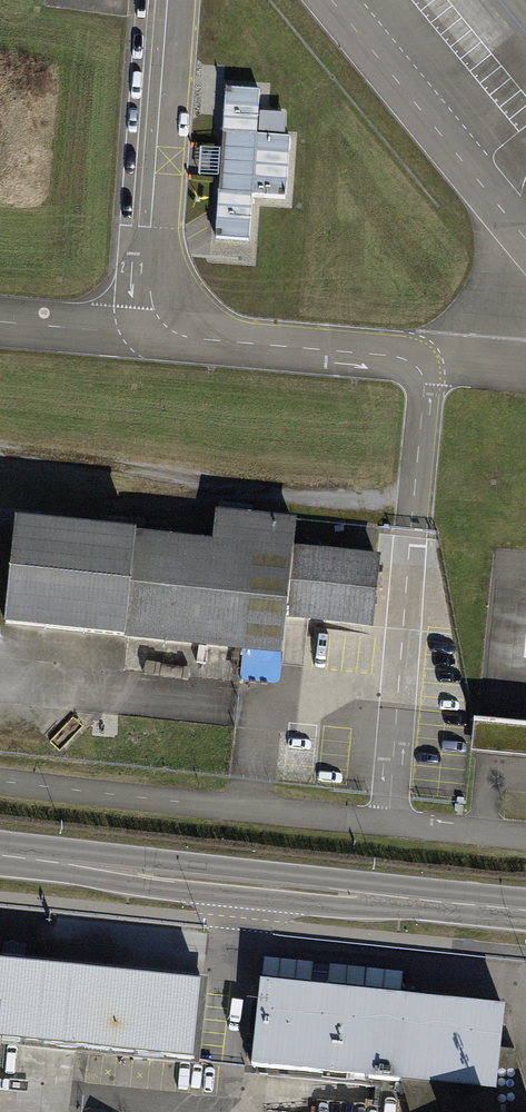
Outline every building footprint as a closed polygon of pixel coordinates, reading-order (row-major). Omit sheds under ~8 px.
[(226,90),(216,238),(248,240),(252,196),(286,199),(290,139),(256,137),(259,93),(226,90)] [(222,508),(222,520),(251,521),(251,509),(222,508)] [(213,549),(15,528),(5,624),(242,649),(283,653),(286,617),(371,626),(378,563),(292,554),(293,544),(295,528),(216,520),(214,535),(213,549)] [(478,721),(475,752),(525,756),(525,726),(478,721)] [(198,1064),(206,983),(0,963),(0,1045),(198,1064)] [(260,983),(252,1065),(401,1080),(500,1090),(503,1055),(508,1008),(260,983)] [(401,1080),(410,1111),(525,1111),(525,1050),(525,1049),(503,1055),(500,1090),(401,1080)]
